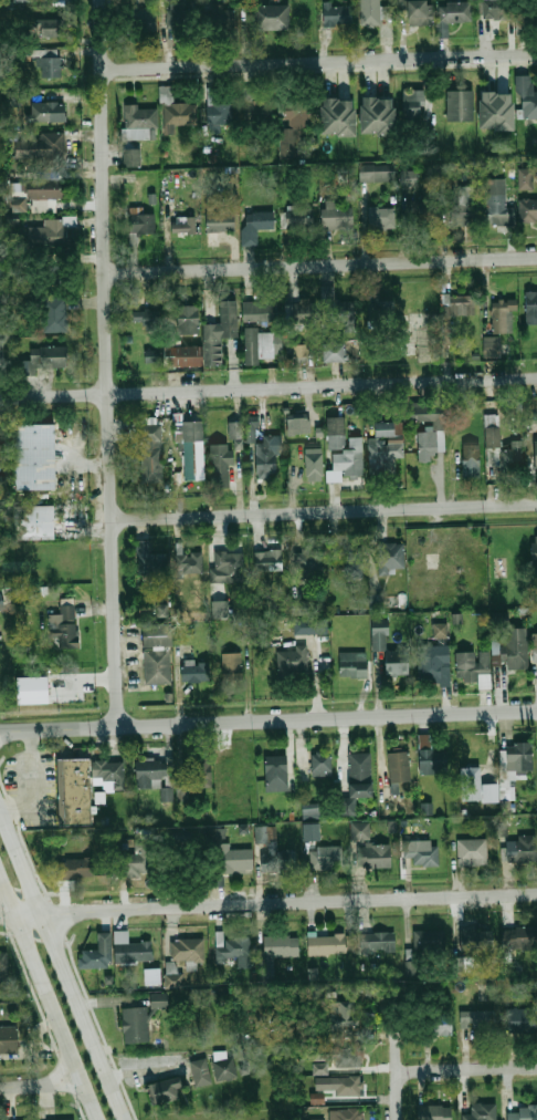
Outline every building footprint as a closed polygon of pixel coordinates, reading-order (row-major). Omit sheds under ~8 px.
[(146,0),(128,0),(129,32),(156,31),(156,7),(146,8),(146,0)] [(327,20),(355,19),(354,0),(336,1),(336,0),(326,0),(327,20)] [(380,25),(380,0),(361,0),(361,25),(380,25)] [(407,0),(407,24),(432,24),(432,0),(407,0)] [(510,20),(510,0),(481,0),(481,20),(510,20)] [(523,17),(536,17),(536,0),(523,0),(523,17)] [(472,21),(472,1),(439,1),(439,37),(448,37),(448,21),(472,21)] [(253,29),(289,29),(289,4),(253,4),(253,29)] [(234,7),(207,7),(207,30),(234,30),(234,7)] [(193,9),(165,9),(165,37),(193,37),(193,9)] [(40,17),(40,37),(64,37),(64,17),(40,17)] [(60,49),(39,49),(39,76),(60,76),(60,49)] [(533,75),(518,75),(519,118),(536,118),(536,91),(533,91),(533,75)] [(476,85),(449,86),(450,117),(477,117),(476,85)] [(253,87),(244,87),(244,121),(273,121),(273,101),(254,102),(253,87)] [(402,118),(422,118),(422,90),(402,90),(402,118)] [(482,96),(485,96),(485,90),(514,90),(514,97),(517,97),(517,124),(482,124),(482,96)] [(317,120),(317,94),(283,94),(284,121),(317,120)] [(324,102),(327,102),(327,94),(356,94),(356,102),(359,102),(359,128),(324,128),(324,102)] [(364,102),(367,102),(367,94),(396,94),(396,102),(399,102),(399,128),(364,128),(364,102)] [(173,125),(197,124),(196,103),(173,103),(173,95),(165,95),(165,101),(164,101),(164,134),(175,134),(173,125)] [(64,102),(33,102),(33,122),(64,122),(64,102)] [(232,103),(208,103),(208,123),(232,123),(232,103)] [(126,127),(158,127),(158,105),(126,105),(126,127)] [(307,157),(307,128),(281,128),(281,157),(307,157)] [(42,132),(42,142),(15,142),(15,157),(42,157),(42,167),(65,167),(65,132),(42,132)] [(125,166),(140,166),(140,148),(125,148),(125,166)] [(396,164),(359,164),(359,179),(396,179),(396,164)] [(518,189),(533,189),(533,168),(518,168),(518,189)] [(417,184),(417,172),(402,172),(402,184),(417,184)] [(31,174),(64,174),(64,194),(31,194),(31,174)] [(486,178),(486,224),(507,224),(507,178),(486,178)] [(473,186),(458,187),(459,205),(474,205),(473,186)] [(147,194),(156,194),(156,203),(147,203),(147,194)] [(27,211),(11,211),(11,197),(27,197),(27,211)] [(518,200),(519,222),(536,221),(536,199),(518,200)] [(435,200),(408,200),(408,227),(435,227),(435,200)] [(323,229),(352,229),(352,208),(335,208),(335,201),(323,201),(323,229)] [(450,204),(450,225),(474,225),(474,204),(450,204)] [(396,207),(368,207),(368,229),(396,229),(396,207)] [(283,227),(313,228),(313,208),(283,208),(283,227)] [(156,235),(156,209),(129,209),(129,243),(141,243),(141,235),(156,235)] [(206,230),(233,230),(233,211),(206,211),(206,230)] [(243,245),(259,245),(259,230),(274,230),(274,211),(243,211),(243,245)] [(196,234),(196,212),(171,212),(171,234),(196,234)] [(29,226),(30,246),(67,245),(66,230),(77,230),(76,217),(44,217),(44,225),(29,226)] [(356,301),(335,301),(335,287),(323,287),(323,325),(344,325),(344,331),(356,331),(356,301)] [(525,289),(526,321),(536,321),(536,289),(525,289)] [(443,315),(475,315),(475,294),(443,294),(443,315)] [(42,297),(42,332),(65,332),(65,297),(42,297)] [(516,299),(492,299),(492,332),(516,332),(516,299)] [(239,338),(238,300),(220,300),(220,323),(204,323),(204,365),(222,365),(222,338),(239,338)] [(394,329),(394,300),(371,300),(371,329),(394,329)] [(273,302),(244,302),(244,322),(273,322),(273,302)] [(308,324),(308,302),(288,302),(289,325),(308,324)] [(133,324),(159,324),(159,305),(133,305),(133,324)] [(178,334),(199,334),(199,305),(177,305),(177,332),(178,334)] [(244,365),(259,365),(259,359),(274,359),(274,331),(259,331),(259,328),(244,328),(244,365)] [(164,346),(175,346),(175,331),(165,331),(164,346)] [(483,335),(483,357),(501,357),(501,335),(483,335)] [(289,341),(291,362),(309,361),(309,340),(289,341)] [(322,361),(349,361),(349,342),(322,342),(322,361)] [(165,344),(165,366),(200,365),(200,343),(165,344)] [(24,361),(24,373),(35,373),(35,366),(67,366),(67,345),(31,345),(31,361),(24,361)] [(158,361),(158,349),(145,349),(145,361),(158,361)] [(202,411),(182,412),(183,444),(185,444),(186,478),(204,478),(202,411)] [(309,434),(309,413),(287,414),(287,435),(309,434)] [(246,443),(257,442),(256,416),(246,416),(246,443)] [(140,483),(161,483),(161,417),(140,417),(140,483)] [(364,474),(362,453),(346,453),(346,417),(329,417),(329,474),(364,474)] [(18,423),(55,422),(56,490),(19,491),(18,423)] [(228,422),(228,440),(233,439),(234,449),(243,449),(243,422),(228,422)] [(487,450),(488,450),(489,467),(524,467),(523,440),(504,440),(503,426),(486,427),(487,450)] [(418,431),(418,462),(435,462),(435,431),(418,431)] [(261,473),(261,437),(280,437),(280,473),(261,473)] [(393,465),(393,457),(404,457),(404,443),(369,443),(370,475),(385,475),(385,465),(393,465)] [(462,468),(481,468),(481,443),(462,443),(462,468)] [(210,488),(230,488),(230,444),(210,444),(210,488)] [(323,480),(323,448),(304,448),(304,480),(323,480)] [(17,506),(54,505),(55,537),(18,538),(17,506)] [(150,541),(137,541),(137,574),(165,574),(165,554),(150,554),(150,541)] [(405,568),(404,542),(377,544),(378,575),(395,574),(395,569),(405,568)] [(361,544),(344,544),(345,578),(362,578),(361,544)] [(203,551),(177,551),(177,574),(203,574),(203,551)] [(244,551),(213,551),(213,571),(225,571),(225,580),(244,580),(244,551)] [(283,551),(255,551),(255,571),(283,571),(283,551)] [(323,571),(323,551),(296,551),(296,571),(323,571)] [(229,618),(228,600),(211,601),(212,619),(229,618)] [(308,615),(308,600),(292,600),(291,614),(308,615)] [(75,646),(75,604),(60,605),(60,614),(50,614),(50,637),(59,637),(59,646),(75,646)] [(315,634),(315,619),(295,619),(295,634),(315,634)] [(373,620),(372,634),(388,634),(388,620),(373,620)] [(433,638),(447,637),(447,621),(433,622),(433,638)] [(171,624),(140,624),(140,645),(171,645),(171,624)] [(502,644),(502,670),(528,670),(528,628),(505,628),(505,644),(502,644)] [(419,682),(440,682),(440,665),(449,665),(449,646),(419,646),(419,682)] [(277,647),(277,678),(295,678),(295,672),(307,672),(307,647),(277,647)] [(144,650),(144,683),(171,683),(171,650),(144,650)] [(410,650),(385,650),(386,674),(410,674),(410,650)] [(489,651),(456,651),(456,682),(477,682),(477,687),(489,687),(489,651)] [(242,652),(222,652),(222,678),(242,678),(242,652)] [(339,676),(368,676),(368,653),(339,653),(339,676)] [(210,662),(180,662),(180,683),(210,683),(210,662)] [(18,704),(15,677),(45,675),(48,702),(18,704)] [(501,798),(509,798),(509,779),(516,779),(516,771),(531,771),(531,744),(501,744),(501,798)] [(445,774),(445,746),(420,746),(420,774),(445,774)] [(389,751),(389,782),(410,781),(410,751),(389,751)] [(371,797),(370,753),(345,754),(346,815),(355,815),(355,797),(371,797)] [(310,755),(310,776),(331,776),(331,755),(310,755)] [(286,756),(265,756),(265,790),(286,790),(286,756)] [(60,758),(92,757),(94,823),(62,825),(60,758)] [(165,787),(165,759),(136,759),(136,787),(165,787)] [(214,781),(181,781),(181,759),(214,759),(214,781)] [(112,790),(125,790),(125,760),(93,760),(93,784),(112,784),(112,790)] [(480,767),(460,767),(461,801),(481,800),(480,767)] [(172,788),(161,788),(161,800),(173,800),(172,788)] [(432,815),(432,802),(421,802),(421,815),(432,815)] [(318,803),(302,804),(303,819),(320,818),(318,803)] [(397,820),(388,820),(388,832),(397,832),(397,820)] [(351,822),(351,841),(370,841),(369,822),(351,822)] [(303,840),(320,840),(320,824),(303,824),(303,840)] [(296,870),(296,847),(271,848),(271,826),(257,826),(259,871),(296,870)] [(252,849),(228,849),(227,829),(210,829),(212,873),(252,872),(252,849)] [(141,877),(141,864),(152,864),(152,839),(134,839),(134,854),(123,854),(123,877),(141,877)] [(456,863),(487,863),(487,839),(456,839),(456,863)] [(536,862),(536,839),(505,839),(505,862),(536,862)] [(391,868),(391,844),(356,844),(356,868),(391,868)] [(438,865),(438,844),(403,844),(403,858),(411,858),(411,865),(438,865)] [(341,868),(341,846),(318,846),(318,868),(341,868)] [(59,879),(93,879),(93,858),(59,858),(59,879)] [(536,948),(536,927),(507,927),(507,948),(536,948)] [(445,930),(417,930),(417,948),(445,948),(445,930)] [(460,930),(460,950),(493,950),(493,931),(460,930)] [(105,962),(105,967),(76,967),(76,958),(81,958),(80,950),(97,950),(96,933),(108,932),(109,962),(105,962)] [(252,937),(224,937),(224,932),(215,932),(215,963),(252,963),(252,937)] [(360,933),(360,952),(396,952),(396,933),(360,933)] [(346,954),(346,934),(307,934),(307,954),(346,954)] [(263,936),(263,957),(298,957),(298,936),(263,936)] [(204,962),(204,940),(171,940),(171,962),(204,962)] [(113,963),(113,944),(151,942),(151,961),(113,963)] [(144,969),(144,985),(160,985),(160,968),(144,969)] [(182,988),(182,973),(165,973),(165,988),(182,988)] [(167,993),(150,993),(150,1009),(167,1008),(167,993)] [(355,1002),(341,1003),(343,1020),(333,1022),(335,1038),(358,1036),(355,1002)] [(123,1045),(120,1009),(146,1008),(149,1043),(123,1045)] [(507,1009),(507,1033),(536,1033),(536,1009),(507,1009)] [(460,1010),(460,1029),(495,1029),(495,1010),(460,1010)] [(451,1013),(423,1013),(423,1035),(451,1035),(451,1013)] [(17,1026),(0,1026),(0,1054),(17,1054),(17,1026)] [(361,1068),(361,1048),(315,1048),(315,1059),(335,1059),(335,1068),(361,1068)] [(211,1064),(230,1059),(234,1077),(215,1082),(211,1064)] [(193,1089),(188,1064),(206,1060),(211,1086),(193,1089)] [(312,1077),(312,1066),(326,1066),(326,1077),(312,1077)] [(361,1095),(338,1096),(337,1091),(315,1091),(315,1079),(347,1079),(347,1077),(361,1077),(361,1095)] [(150,1108),(145,1087),(172,1079),(178,1100),(150,1108)] [(308,1106),(308,1095),(323,1095),(323,1106),(308,1106)] [(496,1103),(471,1103),(471,1114),(462,1114),(462,1119),(496,1119),(496,1103)] [(508,1103),(507,1119),(536,1119),(536,1107),(508,1103)] [(452,1106),(417,1106),(417,1119),(452,1119),(452,1106)] [(337,1108),(337,1119),(360,1119),(360,1108),(337,1108)]
